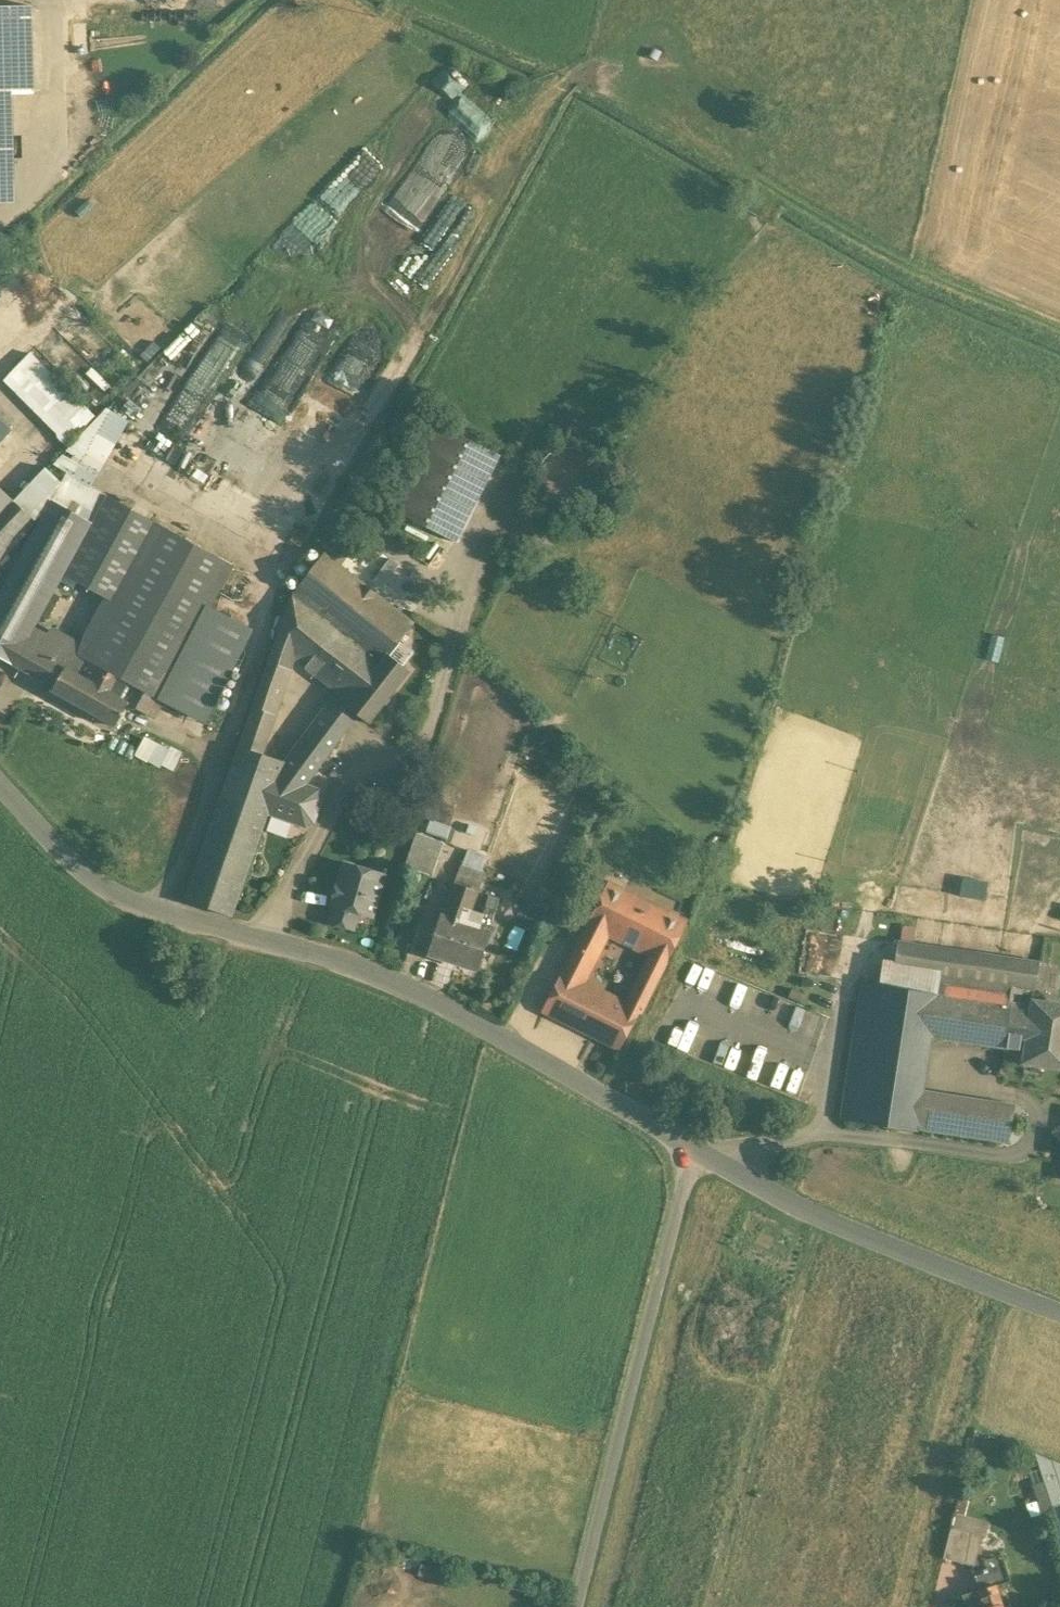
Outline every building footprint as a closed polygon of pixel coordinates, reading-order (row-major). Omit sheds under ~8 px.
[(0,7),(0,204),(17,203),(14,95),(35,94),(32,6),(0,7)] [(389,170),(470,84),(449,64),(368,151),(389,170)] [(95,416),(88,409),(31,353),(4,381),(68,444),(95,416)] [(63,483),(67,475),(94,489),(130,421),(107,408),(49,468),(63,483)] [(13,431),(0,418),(0,444),(13,431)] [(498,458),(439,427),(395,513),(443,538),(454,543),(498,458)] [(0,444),(0,470),(26,443),(13,431),(0,444)] [(251,487),(262,475),(253,467),(259,459),(260,460),(264,456),(251,445),(243,454),(234,446),(221,461),(251,487)] [(546,453),(539,461),(535,471),(535,481),(538,492),(545,500),(554,506),(564,508),(575,507),(585,502),(592,494),(596,484),(596,473),(593,463),(586,454),(577,448),(567,446),(556,448),(546,453)] [(52,502),(63,483),(49,468),(14,504),(30,519),(38,527),(52,502)] [(308,512),(309,471),(257,470),(255,510),(308,512)] [(93,523),(107,496),(94,489),(67,475),(63,483),(52,502),(93,523)] [(30,519),(14,504),(0,490),(0,550),(30,519)] [(107,496),(93,523),(144,552),(217,593),(219,594),(234,566),(107,496)] [(0,596),(0,658),(13,665),(37,624),(65,572),(93,523),(52,502),(38,527),(0,596)] [(86,651),(88,652),(144,552),(93,523),(65,572),(114,599),(86,651)] [(359,544),(342,530),(323,554),(340,568),(342,565),(358,544),(359,544)] [(429,592),(454,543),(443,538),(418,587),(429,592)] [(358,544),(342,565),(354,574),(370,554),(358,544)] [(217,593),(144,552),(88,652),(84,660),(157,701),(158,699),(217,593)] [(340,568),(323,554),(293,592),(258,691),(281,698),(289,674),(292,657),(315,676),(316,676),(316,677),(339,694),(350,702),(371,676),(387,656),(389,657),(411,624),(340,568)] [(239,567),(233,578),(248,586),(254,575),(239,567)] [(219,594),(217,593),(158,699),(160,700),(219,594)] [(37,624),(13,665),(26,672),(48,631),(37,624)] [(86,651),(48,631),(26,672),(54,688),(65,668),(76,673),(84,660),(88,652),(86,651)] [(387,656),(371,676),(350,702),(346,707),(355,714),(367,724),(406,675),(408,672),(389,657),(387,656)] [(157,701),(84,660),(76,673),(65,668),(54,688),(51,692),(115,727),(127,705),(149,716),(157,701)] [(281,698),(258,691),(239,747),(262,754),(281,698)] [(324,716),(344,729),(355,714),(346,707),(350,702),(339,694),(324,716)] [(324,716),(290,764),(286,763),(268,813),(307,827),(313,822),(321,798),(317,792),(316,790),(304,786),(344,729),(324,716)] [(177,772),(187,752),(148,733),(138,753),(177,772)] [(262,754),(239,747),(186,903),(231,918),(268,813),(286,763),(262,754)] [(444,840),(417,833),(405,867),(409,868),(409,869),(432,875),(444,840)] [(461,865),(482,872),(488,854),(467,848),(461,865)] [(333,906),(334,906),(359,914),(372,917),(385,873),(345,862),(333,906)] [(466,876),(480,881),(482,872),(461,865),(459,865),(453,884),(463,888),(466,876)] [(480,881),(466,876),(463,888),(476,892),(480,881)] [(655,905),(608,882),(586,925),(606,936),(619,942),(635,909),(650,917),(655,905)] [(463,888),(453,884),(443,916),(467,924),(477,892),(476,892),(463,888)] [(488,896),(478,927),(488,930),(498,899),(488,896)] [(650,917),(635,909),(619,942),(637,952),(613,1000),(637,1012),(643,1014),(688,921),(655,905),(650,917)] [(359,914),(334,906),(329,923),(355,931),(359,914)] [(443,916),(439,915),(427,955),(459,964),(477,970),(489,931),(488,930),(478,927),(467,924),(443,916)] [(606,936),(586,925),(573,950),(594,961),(606,936)] [(798,965),(831,974),(842,936),(810,926),(798,965)] [(1039,962),(897,942),(894,959),(892,969),(937,976),(935,994),(936,994),(929,1036),(988,1046),(990,1030),(1004,1032),(1012,987),(1020,989),(1034,991),(1039,962)] [(573,950),(561,974),(582,984),(594,961),(573,950)] [(892,969),(894,959),(882,957),(877,985),(935,994),(937,976),(892,969)] [(582,984),(561,974),(542,1012),(594,1039),(613,1000),(582,984)] [(877,985),(863,983),(841,1119),(914,1131),(914,1130),(920,1094),(920,1090),(929,1036),(936,994),(935,994),(877,985)] [(1032,1009),(1017,1007),(1020,989),(1012,987),(1004,1032),(990,1030),(988,1046),(1026,1053),(1032,1009)] [(637,1012),(613,1000),(594,1039),(618,1050),(637,1012)] [(1033,1003),(1032,1009),(1026,1053),(1024,1063),(1059,1068),(1059,1007),(1033,1003)] [(920,1094),(965,1102),(996,1107),(996,1106),(1013,1109),(1013,1105),(920,1090),(920,1094)] [(914,1130),(959,1138),(965,1102),(920,1094),(914,1130)] [(996,1107),(965,1102),(959,1138),(1008,1146),(1014,1105),(1013,1105),(1013,1109),(996,1106),(996,1107)] [(1036,1453),(1035,1453),(1045,1481),(1053,1508),(1059,1506),(1059,1481),(1053,1460),(1036,1453)] [(1053,1508),(1045,1481),(1035,1484),(1038,1496),(1037,1496),(1044,1519),(1056,1515),(1053,1508)] [(985,1521),(955,1513),(951,1528),(981,1535),(985,1521)] [(981,1535),(951,1528),(943,1560),(973,1567),(981,1535)] [(1005,1567),(974,1577),(978,1590),(995,1585),(995,1587),(1010,1582),(1005,1567)] [(995,1585),(978,1590),(983,1606),(1002,1606),(995,1587),(995,1585)] [(978,1590),(963,1595),(967,1606),(983,1606),(978,1590)]
